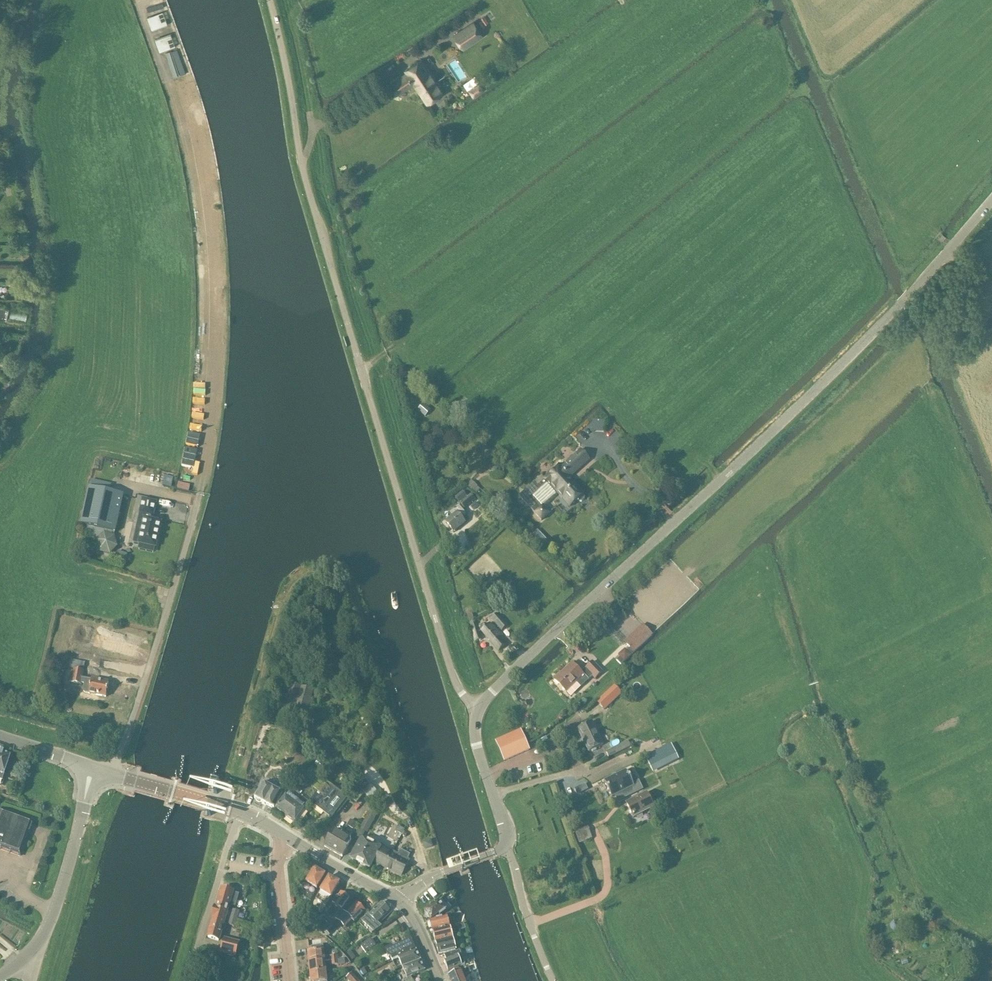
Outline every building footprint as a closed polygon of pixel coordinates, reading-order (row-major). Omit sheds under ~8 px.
[(149,17),(153,29),(169,24),(165,12),(149,17)] [(463,50),(484,36),(474,21),(453,35),(463,50)] [(156,39),(161,51),(177,46),(172,33),(156,39)] [(422,59),(405,70),(406,73),(390,83),(397,94),(414,84),(427,104),(444,93),(422,59)] [(473,98),(485,90),(480,83),(468,90),(473,98)] [(8,184),(6,171),(0,172),(0,186),(8,184)] [(19,215),(10,216),(11,224),(20,223),(19,215)] [(6,320),(8,309),(0,307),(0,319),(6,320)] [(28,314),(13,311),(11,318),(26,321),(28,314)] [(424,403),(418,410),(425,417),(431,410),(424,403)] [(594,420),(594,432),(605,432),(605,421),(594,420)] [(584,493),(570,477),(589,460),(580,450),(562,467),(560,465),(559,465),(545,478),(542,475),(534,482),(519,496),(541,521),(549,514),(543,507),(558,493),(570,506),(577,500),(579,501),(582,501),(585,499),(585,496),(583,494),(584,493)] [(93,480),(91,486),(105,490),(107,483),(93,480)] [(471,481),(467,485),(473,491),(477,486),(471,481)] [(80,525),(105,530),(112,531),(115,532),(124,495),(89,487),(80,525)] [(463,492),(456,497),(461,503),(465,508),(476,499),(472,494),(468,498),(463,492)] [(141,513),(134,542),(156,547),(161,522),(152,520),(156,503),(143,500),(140,513),(141,513)] [(452,517),(445,522),(454,532),(465,523),(463,519),(468,515),(459,505),(449,513),(452,517)] [(663,512),(668,518),(674,513),(669,506),(663,512)] [(111,536),(112,531),(105,530),(104,534),(96,541),(99,551),(109,553),(116,546),(114,536),(111,536)] [(118,551),(115,558),(125,561),(128,554),(118,551)] [(515,586),(513,584),(508,579),(499,587),(505,594),(515,586)] [(478,629),(476,621),(473,613),(467,615),(470,622),(472,631),(471,631),(475,642),(482,639),(479,629),(478,629)] [(491,619),(502,631),(508,626),(497,613),(491,619)] [(480,629),(482,631),(481,631),(499,651),(508,643),(490,623),(484,628),(483,627),(480,629)] [(648,630),(629,648),(634,653),(653,635),(648,630)] [(620,657),(616,660),(621,665),(634,653),(629,648),(627,651),(625,649),(618,656),(620,657)] [(581,687),(588,680),(593,676),(596,679),(603,672),(593,661),(585,667),(586,668),(581,672),(572,663),(561,674),(560,673),(554,679),(566,692),(576,683),(581,687)] [(84,687),(81,698),(100,702),(100,699),(106,700),(113,670),(96,666),(91,688),(84,687)] [(313,690),(290,684),(284,706),(307,713),(313,690)] [(614,686),(596,702),(604,710),(622,694),(614,686)] [(596,750),(597,748),(603,745),(592,722),(578,729),(589,752),(591,751),(593,752),(596,750)] [(521,730),(516,732),(520,742),(526,740),(521,730)] [(516,732),(511,734),(515,744),(520,742),(516,732)] [(511,734),(506,736),(510,746),(515,744),(511,734)] [(506,736),(501,738),(505,749),(510,746),(506,736)] [(495,741),(500,751),(505,749),(501,738),(495,741)] [(526,740),(520,742),(525,752),(530,750),(526,740)] [(609,757),(631,747),(628,741),(606,751),(609,757)] [(520,742),(515,744),(520,754),(525,752),(520,742)] [(515,744),(510,746),(515,757),(520,754),(515,744)] [(653,772),(680,759),(672,744),(645,757),(653,772)] [(510,746),(505,749),(510,759),(515,757),(510,746)] [(505,749),(500,751),(504,761),(510,759),(505,749)] [(1,781),(3,776),(10,756),(0,752),(0,781),(1,781)] [(276,809),(275,809),(285,817),(294,823),(310,802),(331,819),(347,798),(347,797),(325,781),(321,778),(318,776),(318,775),(314,772),(313,773),(310,770),(306,775),(314,782),(307,790),(305,788),(303,791),(297,786),(295,789),(293,787),(287,794),(284,798),(276,809)] [(627,771),(604,782),(611,795),(615,793),(618,801),(643,790),(639,781),(633,784),(628,773),(627,771)] [(284,776),(279,785),(286,789),(291,780),(284,776)] [(275,808),(281,797),(283,793),(275,789),(277,785),(271,782),(269,786),(263,782),(255,797),(254,797),(256,798),(257,800),(259,802),(261,801),(274,808),(275,808)] [(646,794),(627,804),(633,817),(653,807),(646,794)] [(20,856),(32,822),(0,810),(0,849),(20,856)] [(369,812),(360,830),(363,831),(365,826),(369,828),(376,815),(369,812)] [(351,819),(347,825),(353,829),(357,823),(351,819)] [(588,827),(575,831),(579,843),(592,839),(588,827)] [(333,830),(324,846),(343,856),(352,841),(333,830)] [(362,837),(361,837),(350,858),(369,869),(373,861),(383,867),(385,864),(386,864),(393,851),(393,850),(382,844),(380,847),(362,837)] [(433,847),(431,840),(422,842),(425,849),(433,847)] [(385,864),(383,867),(384,867),(401,876),(409,861),(409,859),(408,859),(410,854),(400,849),(398,854),(393,851),(386,864),(385,864)] [(311,901),(317,890),(326,874),(315,868),(306,883),(303,889),(304,897),(311,901)] [(329,876),(320,892),(316,900),(326,906),(340,882),(329,876)] [(216,908),(227,912),(226,916),(238,919),(240,911),(233,909),(232,911),(228,909),(229,905),(235,906),(239,894),(233,892),(222,889),(218,903),(216,908)] [(334,920),(335,918),(340,911),(341,911),(350,898),(341,892),(332,906),(327,912),(326,914),(334,920)] [(452,908),(451,908),(448,904),(446,905),(442,899),(425,911),(431,920),(439,915),(440,917),(452,908)] [(355,923),(354,922),(365,911),(357,903),(346,914),(343,911),(336,919),(347,931),(355,923)] [(361,922),(370,930),(369,931),(372,934),(374,933),(382,927),(378,923),(389,910),(382,903),(370,915),(368,914),(361,922)] [(213,918),(208,937),(219,940),(222,929),(223,926),(225,927),(226,930),(228,931),(230,931),(231,931),(233,929),(234,927),(235,924),(234,921),(231,919),(228,919),(225,920),(226,916),(227,912),(216,908),(215,908),(212,918),(213,918)] [(312,912),(308,918),(315,922),(318,915),(312,912)] [(433,931),(450,926),(447,917),(430,921),(433,931)] [(908,918),(899,920),(900,927),(909,926),(908,918)] [(323,931),(327,927),(321,922),(317,926),(323,931)] [(325,930),(326,931),(330,935),(336,929),(331,924),(325,930)] [(450,926),(433,931),(436,942),(439,954),(456,950),(453,938),(452,935),(450,926)] [(260,938),(257,947),(264,949),(266,940),(260,938)] [(366,952),(376,945),(371,938),(361,945),(366,952)] [(224,939),(221,952),(235,956),(239,943),(224,939)] [(393,948),(388,951),(391,957),(393,961),(398,958),(399,958),(415,951),(410,939),(393,948)] [(309,963),(325,961),(324,951),(323,945),(311,946),(312,952),(308,953),(309,963)] [(398,959),(399,962),(402,968),(421,960),(416,950),(415,951),(399,958),(398,959)] [(460,951),(456,952),(456,951),(444,955),(446,960),(444,961),(448,971),(465,965),(460,951)] [(412,976),(425,971),(421,960),(402,968),(403,968),(407,978),(404,979),(405,980),(414,980),(412,976)] [(326,971),(325,961),(309,963),(310,973),(326,971)] [(449,976),(451,980),(465,980),(463,975),(471,972),(469,966),(460,970),(461,971),(460,971),(449,976)] [(326,971),(310,973),(311,980),(327,980),(326,971)]
